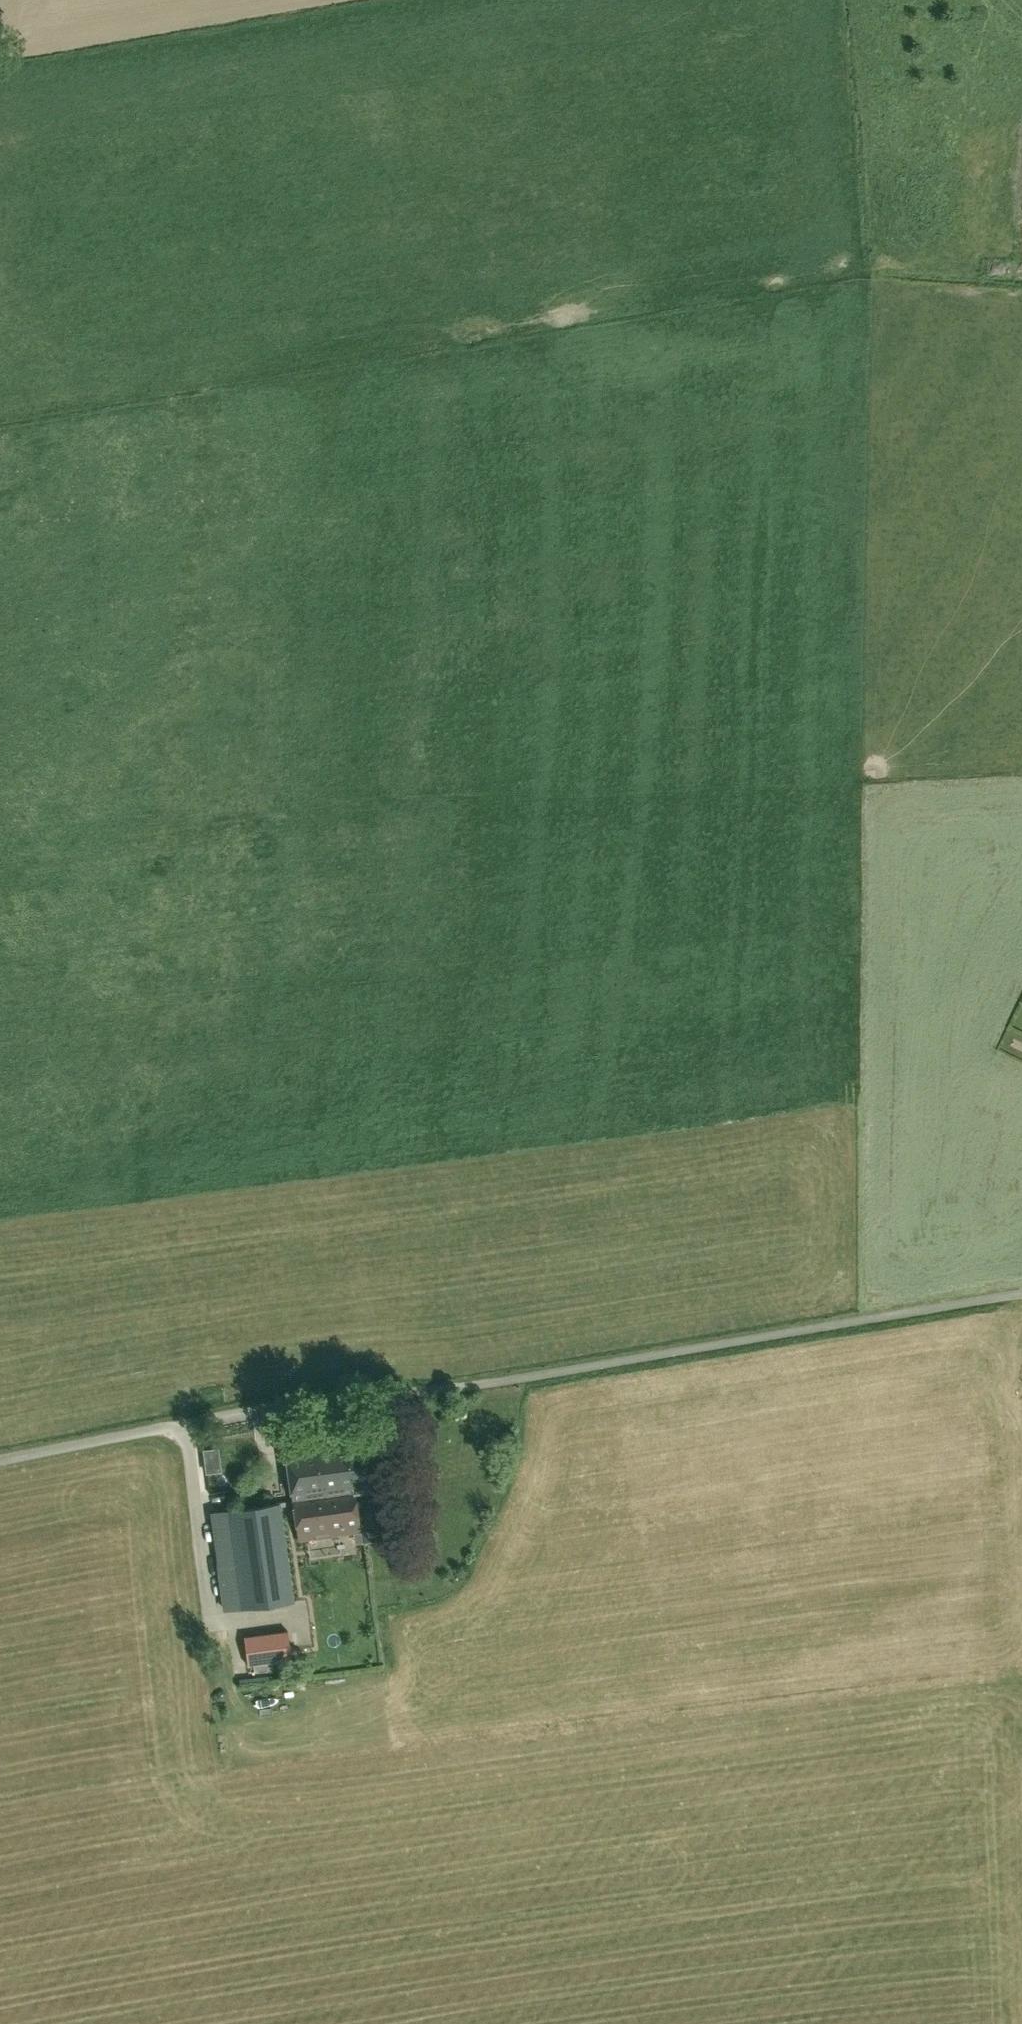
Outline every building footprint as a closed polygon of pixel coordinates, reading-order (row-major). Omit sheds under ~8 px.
[(287,1447),(294,1503),(354,1495),(354,1494),(387,1490),(379,1431),(348,1436),(348,1439),(287,1447)] [(354,1495),(294,1503),(298,1535),(358,1528),(355,1501),(354,1495)] [(381,1498),(355,1501),(358,1528),(384,1525),(381,1498)] [(277,1503),(230,1509),(236,1556),(283,1549),(277,1503)] [(238,1566),(216,1569),(223,1612),(271,1605),(268,1587),(241,1591),(238,1566)]
